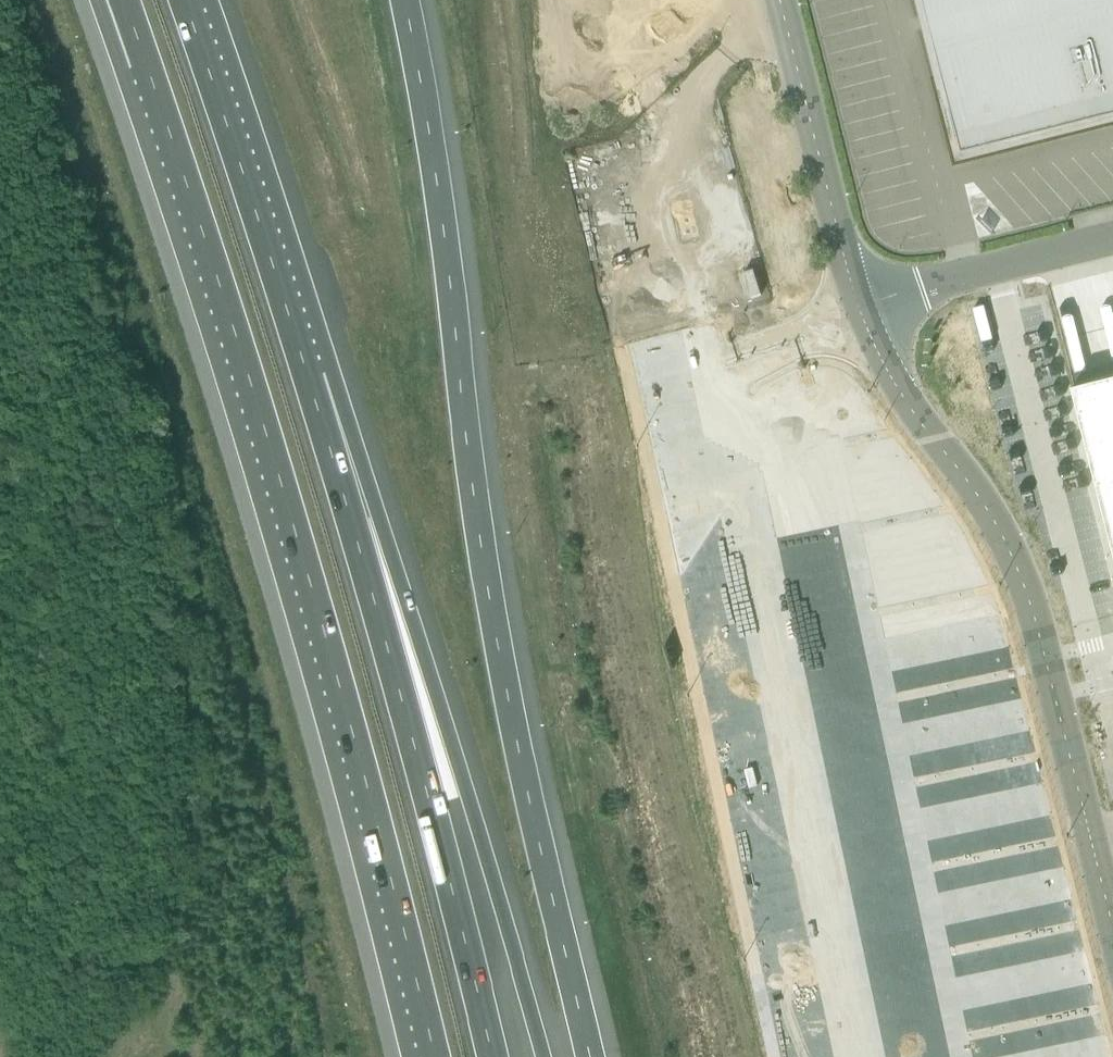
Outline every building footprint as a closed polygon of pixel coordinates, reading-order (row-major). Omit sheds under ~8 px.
[(957,138),(961,155),(1112,116),(1112,0),(922,0),(957,138)] [(1071,391),(1112,555),(1112,381),(1071,391)]
